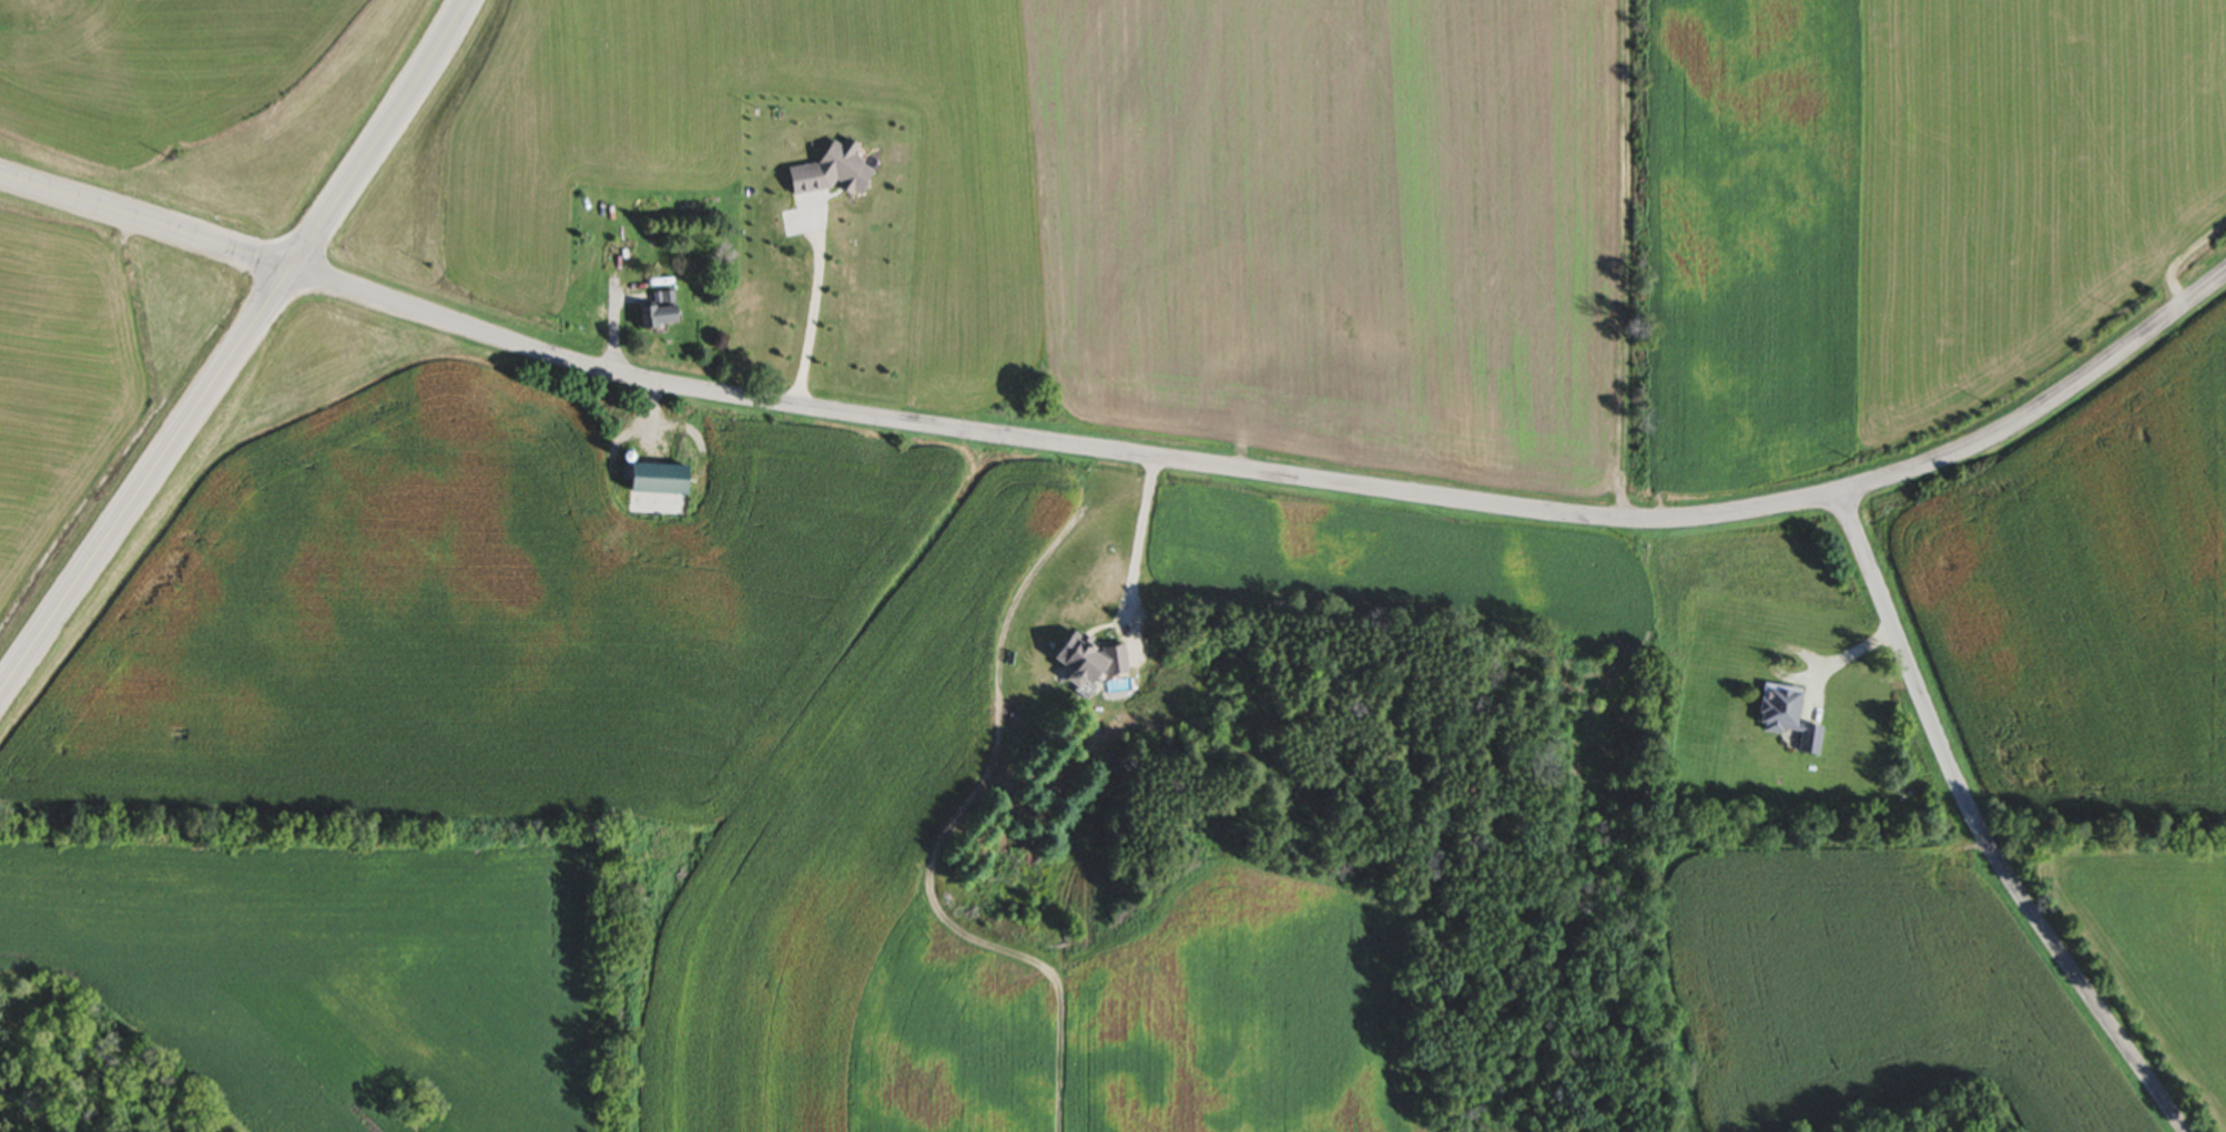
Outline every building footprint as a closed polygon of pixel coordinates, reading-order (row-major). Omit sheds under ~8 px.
[(793,167),(797,195),(848,188),(849,195),(878,191),(873,158),(863,159),(860,141),(835,144),(838,161),(793,167)] [(651,330),(690,326),(689,305),(650,309),(651,330)] [(629,462),(628,479),(634,479),(633,490),(702,494),(704,465),(629,462)] [(1817,756),(1821,727),(1795,724),(1798,688),(1760,684),(1755,729),(1799,734),(1797,753),(1817,756)]
